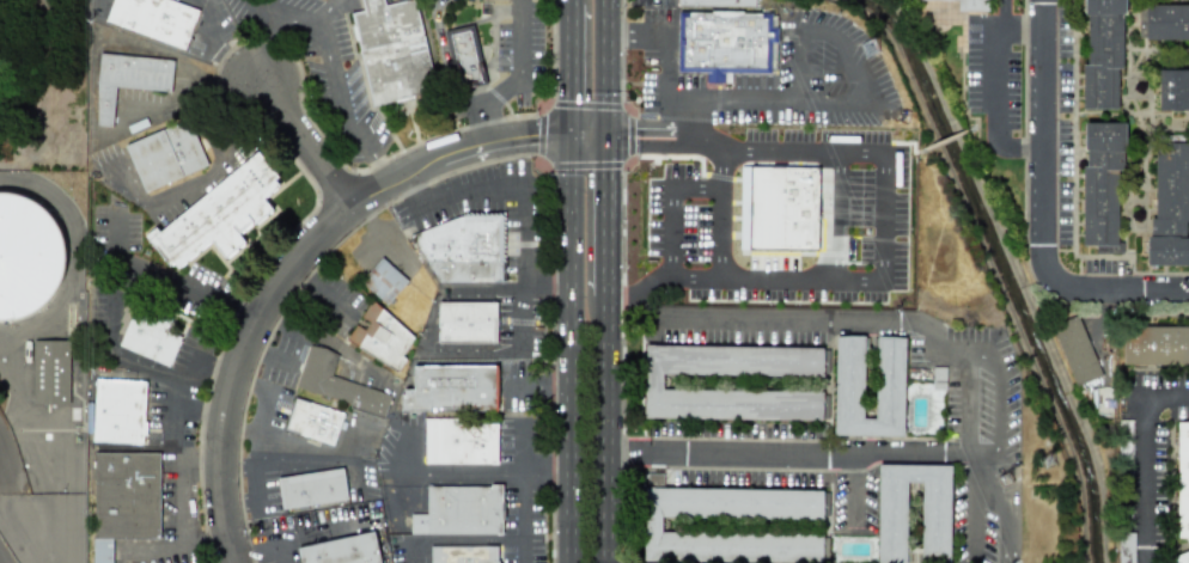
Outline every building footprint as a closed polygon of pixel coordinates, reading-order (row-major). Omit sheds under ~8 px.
[(173,0),(112,0),(104,24),(185,49),(197,8),(173,0)] [(434,94),(416,0),(406,0),(384,4),(383,0),(360,0),(362,10),(352,12),(369,106),(434,94)] [(957,11),(987,12),(987,0),(957,0),(957,11)] [(1085,65),(1082,65),(1081,109),(1117,109),(1117,68),(1122,68),(1123,0),(1085,0),(1085,65)] [(1145,4),(1145,40),(1188,40),(1188,4),(1145,4)] [(769,11),(677,11),(676,72),(769,72),(769,11)] [(447,30),(458,83),(469,80),(471,87),(486,84),(473,24),(447,30)] [(172,59),(99,54),(95,126),(112,127),(115,88),(170,91),(172,59)] [(1188,109),(1188,72),(1158,71),(1158,109),(1188,109)] [(123,144),(142,192),(207,167),(193,131),(188,133),(183,121),(123,144)] [(1082,122),(1082,246),(1117,246),(1117,170),(1124,170),(1124,122),(1082,122)] [(1186,223),(1188,223),(1188,143),(1154,143),(1154,218),(1147,218),(1147,265),(1186,265),(1186,223)] [(211,242),(224,259),(245,243),(239,235),(272,210),(263,198),(281,185),(258,154),(147,237),(172,271),(211,242)] [(739,248),(816,250),(817,165),(740,164),(739,248)] [(819,188),(831,188),(831,168),(819,168),(819,188)] [(53,299),(64,258),(60,239),(41,204),(0,192),(0,320),(24,315),(53,299)] [(500,282),(500,215),(461,216),(404,238),(431,282),(500,282)] [(384,306),(407,282),(379,258),(356,281),(384,306)] [(395,374),(406,360),(400,356),(413,338),(370,301),(344,341),(395,374)] [(494,343),(494,302),(434,302),(435,344),(494,343)] [(117,347),(169,368),(181,339),(166,332),(171,318),(135,303),(117,347)] [(1188,365),(1188,326),(1122,326),(1122,365),(1188,365)] [(1088,332),(1058,333),(1059,358),(1089,358),(1088,332)] [(833,435),(903,437),(905,336),(876,336),(874,418),(862,418),(864,335),(835,335),(833,435)] [(32,404),(84,404),(84,362),(69,362),(69,340),(32,340),(32,404)] [(382,415),(389,396),(330,377),(336,355),(323,349),(307,345),(294,386),(305,392),(321,394),(382,415)] [(822,392),(662,389),(662,374),(822,376),(822,347),(644,345),(643,418),(821,421),(822,392)] [(493,412),(493,366),(409,367),(409,390),(400,390),(400,394),(396,394),(397,412),(493,412)] [(93,442),(143,444),(146,381),(95,379),(93,442)] [(1111,388),(1093,388),(1093,413),(1111,413),(1111,388)] [(331,446),(343,414),(292,398),(282,430),(331,446)] [(495,465),(495,423),(453,424),(453,418),(422,418),(422,465),(452,465),(495,465)] [(1175,421),(1175,538),(1184,538),(1188,551),(1172,556),(1175,562),(1188,562),(1188,421),(1175,421)] [(878,464),(877,562),(906,562),(906,482),(921,482),(920,549),(915,549),(915,562),(949,562),(950,465),(878,464)] [(346,501),(341,467),(273,478),(279,512),(346,501)] [(410,533),(502,534),(502,486),(425,486),(425,514),(410,514),(410,533)] [(822,490),(643,488),(643,560),(821,562),(822,533),(660,531),(660,518),(822,520),(822,490)] [(373,531),(292,549),(295,562),(380,562),(373,531)] [(1114,534),(1115,562),(1133,562),(1132,533),(1114,534)] [(495,546),(428,546),(428,562),(495,562),(495,546)]
